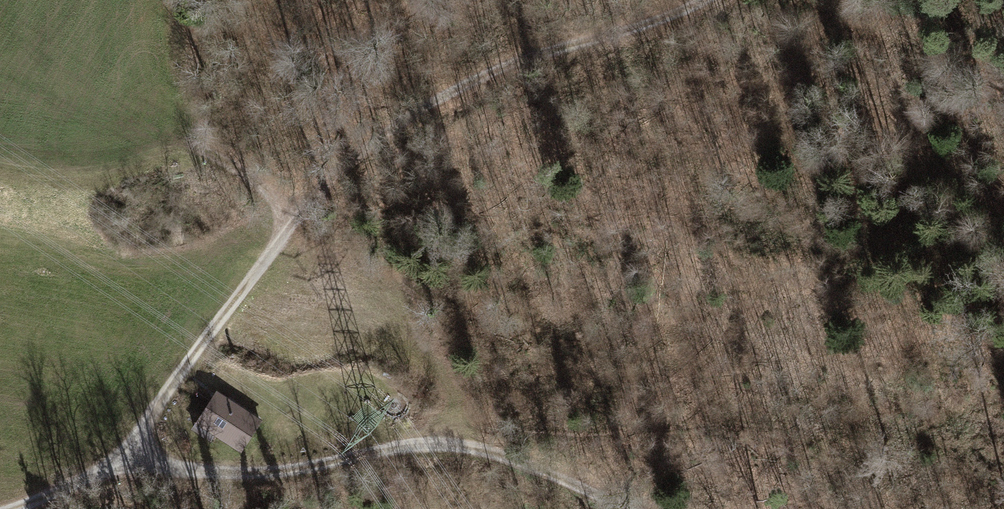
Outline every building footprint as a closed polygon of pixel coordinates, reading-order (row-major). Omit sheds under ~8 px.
[(262,419),(216,394),(202,420),(248,445),(262,419)]
